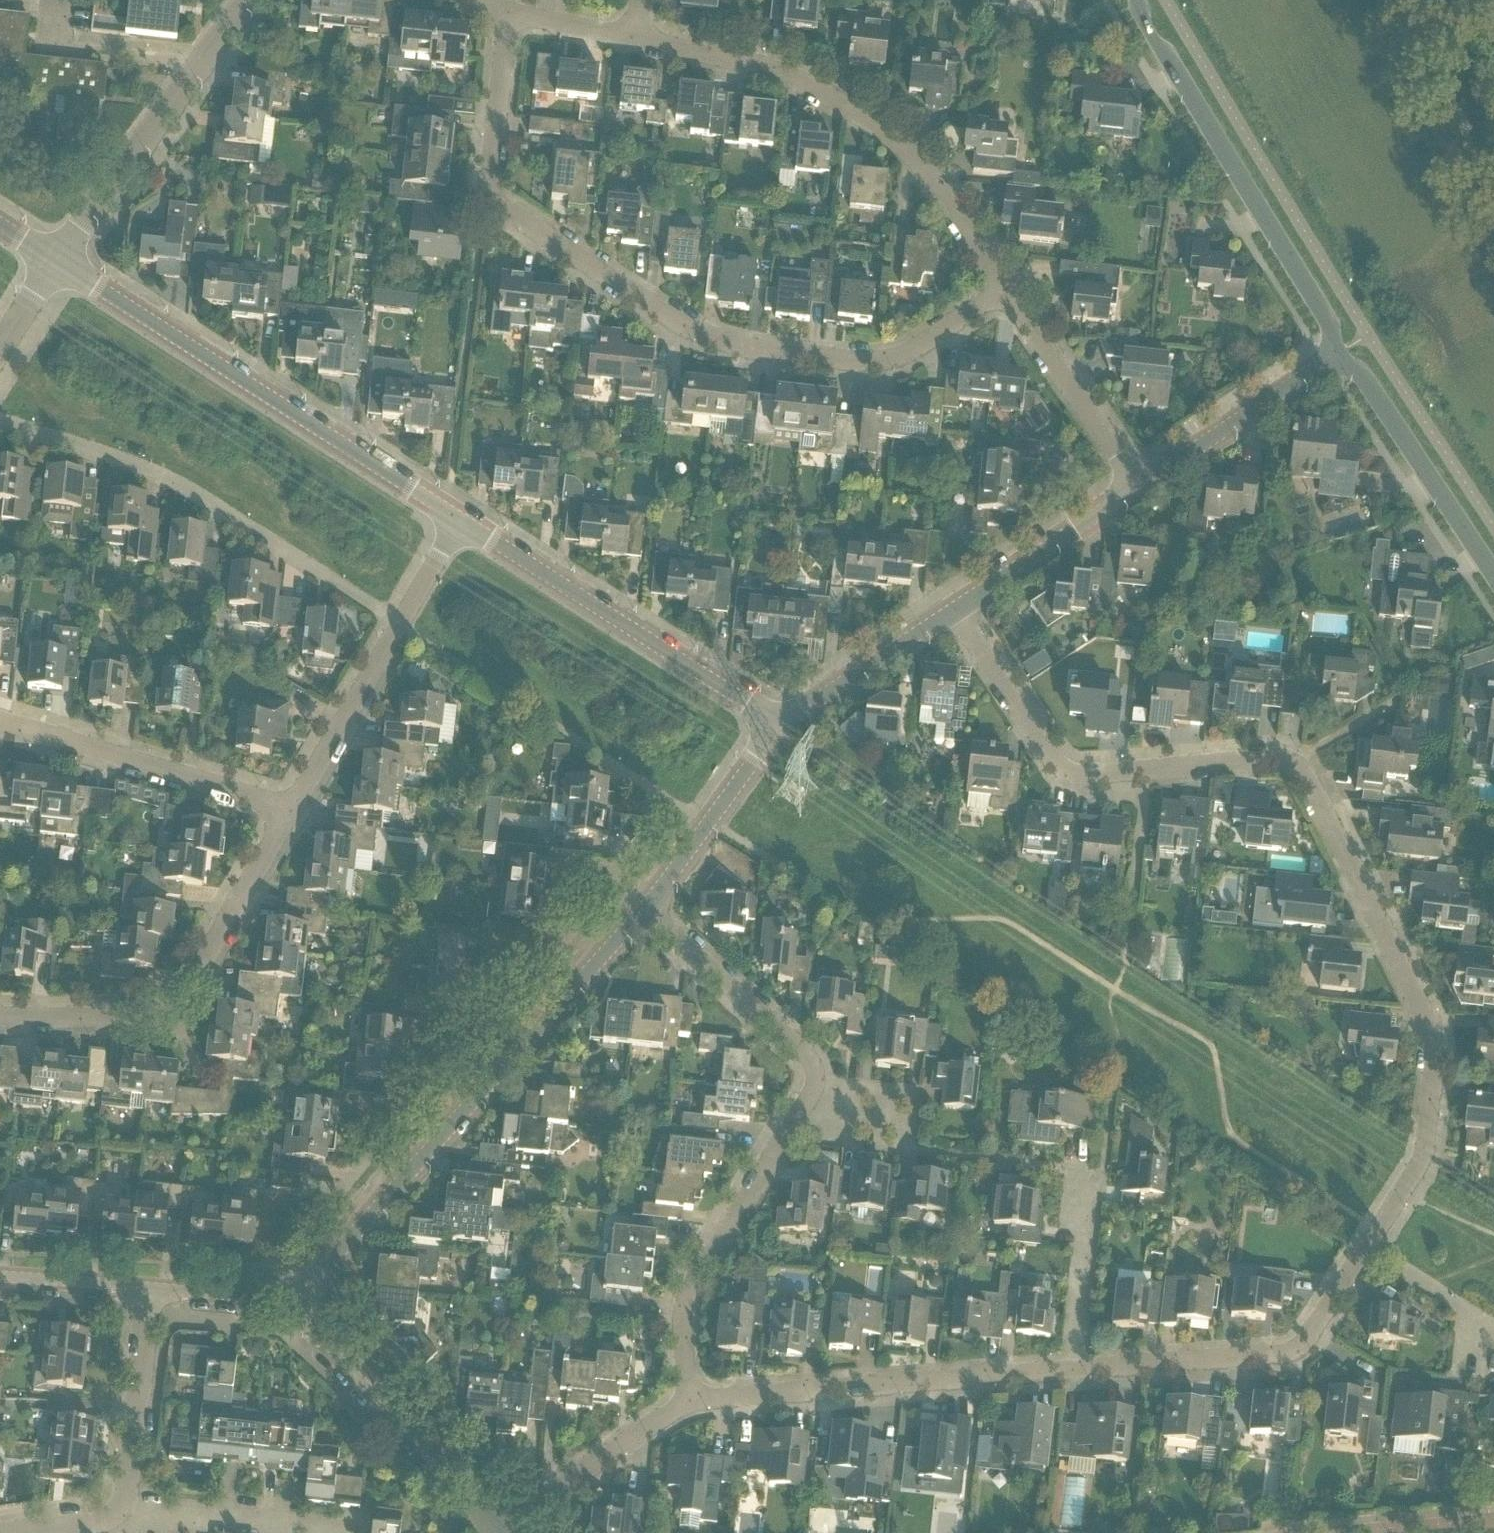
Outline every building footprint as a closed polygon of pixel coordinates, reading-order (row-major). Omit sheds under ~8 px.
[(125,37),(175,42),(175,41),(178,15),(179,5),(180,0),(130,0),(125,37)] [(346,20),(348,0),(303,0),(300,28),(320,30),(322,19),(346,22),(346,20)] [(391,38),(391,32),(394,9),(381,8),(382,0),(348,0),(346,20),(369,22),(368,35),(391,38)] [(714,11),(715,0),(683,0),(682,7),(714,11)] [(772,7),(786,8),(784,24),(784,28),(817,31),(820,12),(821,2),(818,1),(818,0),(773,0),(772,7)] [(841,5),(839,21),(836,41),(852,42),(851,54),(850,54),(849,57),(851,58),(850,64),(884,68),(889,26),(865,24),(866,14),(841,11),(842,5),(841,5)] [(20,97),(25,56),(30,17),(9,15),(8,22),(0,21),(1,14),(0,14),(0,94),(20,97)] [(388,59),(387,70),(432,75),(433,66),(432,66),(436,27),(437,27),(438,20),(406,16),(404,33),(391,32),(391,38),(388,59)] [(695,16),(694,25),(703,26),(704,17),(695,16)] [(436,27),(432,66),(433,66),(444,67),(464,70),(468,31),(437,27),(436,27)] [(912,68),(911,72),(909,92),(929,95),(929,93),(936,94),(934,108),(950,110),(951,98),(960,99),(964,67),(947,65),(947,58),(918,55),(917,68),(912,68)] [(25,56),(20,97),(19,103),(21,103),(22,95),(72,101),(70,118),(61,117),(58,141),(78,143),(78,144),(84,145),(84,144),(96,145),(97,137),(99,137),(101,125),(98,125),(101,102),(96,102),(97,92),(102,92),(105,66),(25,56)] [(533,94),(553,97),(596,101),(600,69),(576,66),(576,61),(537,56),(533,94)] [(259,59),(258,71),(284,74),(286,61),(259,59)] [(976,68),(975,81),(986,82),(987,69),(976,68)] [(237,87),(234,116),(263,120),(268,121),(270,105),(281,106),(284,74),(258,71),(256,89),(237,87)] [(624,74),(621,94),(620,110),(647,113),(646,125),(664,127),(666,104),(654,103),(657,77),(624,74)] [(1089,134),(1118,137),(1138,139),(1140,115),(1138,114),(1140,98),(1100,94),(1102,78),(1074,75),(1071,100),(1084,101),(1081,121),(1091,122),(1089,134)] [(722,142),(723,142),(728,112),(727,112),(728,106),(712,104),(714,88),(680,85),(676,121),(691,122),(690,134),(723,137),(722,142)] [(429,99),(427,112),(440,114),(453,115),(455,102),(429,99)] [(728,112),(723,142),(739,144),(739,145),(773,148),(777,107),(741,103),(740,113),(728,112)] [(409,140),(408,157),(450,162),(453,133),(455,133),(456,132),(438,130),(440,114),(427,112),(394,109),(391,138),(409,140)] [(592,109),(590,125),(601,126),(603,110),(592,109)] [(217,127),(213,161),(233,163),(246,164),(258,165),(260,149),(263,120),(234,116),(228,115),(226,129),(220,129),(220,127),(217,127)] [(530,120),(528,134),(559,137),(561,123),(530,120)] [(780,165),(780,171),(795,173),(829,177),(831,159),(833,139),(820,137),(821,130),(814,130),(804,129),(805,122),(786,120),(783,139),(780,165)] [(974,171),(994,173),(1015,175),(1015,174),(1018,147),(1005,145),(1007,130),(987,128),(987,125),(969,123),(966,151),(978,152),(976,169),(974,169),(974,171)] [(580,154),(579,158),(557,156),(552,199),(570,201),(569,210),(585,212),(588,189),(598,190),(601,156),(580,154)] [(390,183),(388,200),(389,200),(414,203),(429,205),(430,203),(431,188),(447,190),(448,180),(450,180),(450,176),(448,176),(450,162),(409,157),(408,157),(404,184),(390,183)] [(850,207),(864,209),(884,211),(888,176),(855,172),(856,159),(842,157),(840,179),(838,196),(851,198),(850,207)] [(1015,175),(1013,186),(1039,189),(1040,177),(1015,174),(1015,175)] [(313,176),(311,191),(326,193),(328,178),(313,176)] [(831,178),(829,197),(835,197),(836,197),(838,197),(838,196),(840,179),(838,179),(831,178)] [(650,248),(651,245),(654,215),(655,203),(656,195),(657,187),(649,186),(647,186),(645,186),(642,188),(640,189),(638,191),(636,193),(633,198),(633,201),(607,198),(605,215),(609,216),(606,236),(622,237),(621,245),(650,248)] [(251,188),(249,207),(271,209),(289,211),(291,192),(251,188)] [(1020,240),(1040,242),(1059,244),(1060,232),(1063,232),(1064,227),(1061,227),(1062,211),(1033,208),(1035,192),(1008,189),(1005,218),(1022,220),(1020,240)] [(656,195),(655,203),(664,204),(665,196),(656,195)] [(143,231),(140,263),(158,265),(156,275),(179,278),(181,255),(193,257),(195,246),(199,209),(187,207),(187,205),(170,204),(166,234),(143,231)] [(440,256),(440,261),(458,263),(462,229),(451,228),(451,224),(448,224),(449,214),(459,215),(459,214),(417,209),(413,238),(422,239),(420,254),(440,256)] [(654,215),(651,245),(667,247),(664,274),(696,278),(701,238),(669,234),(671,217),(654,215)] [(889,276),(888,286),(901,288),(918,290),(918,294),(933,295),(935,277),(934,277),(936,252),(931,251),(932,238),(916,237),(915,243),(907,242),(909,230),(895,229),(889,276)] [(1213,299),(1223,301),(1243,304),(1247,275),(1233,273),(1234,261),(1207,257),(1209,244),(1193,242),(1189,270),(1199,272),(1197,289),(1214,292),(1213,299)] [(195,246),(191,274),(193,274),(207,276),(204,305),(233,309),(238,272),(222,270),(225,249),(195,246)] [(710,258),(707,278),(705,298),(733,301),(734,309),(751,311),(757,265),(739,263),(738,268),(724,266),(724,259),(710,258)] [(778,298),(776,318),(809,322),(812,297),(826,299),(828,276),(830,264),(811,262),(809,274),(797,272),(797,274),(781,273),(780,284),(778,298)] [(1117,309),(1118,293),(1121,270),(1061,263),(1059,276),(1082,278),(1081,289),(1077,289),(1075,303),(1072,303),(1071,316),(1074,317),(1073,320),(1083,321),(1083,324),(1086,324),(1086,321),(1107,324),(1109,308),(1117,309)] [(284,269),(283,280),(297,282),(298,271),(284,269)] [(267,316),(279,318),(281,306),(283,285),(267,283),(268,275),(238,272),(233,309),(232,317),(263,320),(263,312),(268,313),(267,316)] [(511,328),(530,330),(534,293),(531,293),(532,279),(503,276),(501,294),(495,293),(490,335),(510,337),(511,328)] [(828,276),(826,299),(823,323),(844,326),(844,320),(871,323),(875,290),(843,286),(844,278),(828,276)] [(879,288),(878,302),(886,303),(888,289),(879,288)] [(767,291),(764,311),(774,312),(776,292),(767,291)] [(375,293),(374,307),(396,309),(398,296),(375,293)] [(554,347),(579,350),(580,343),(583,315),(564,313),(566,295),(551,294),(551,295),(534,293),(530,330),(528,350),(553,353),(554,347)] [(279,318),(277,333),(284,334),(283,342),(283,346),(288,346),(287,358),(296,359),(296,363),(319,366),(325,331),(327,313),(326,313),(326,311),(281,306),(279,318)] [(319,366),(318,375),(343,377),(343,371),(358,373),(360,359),(363,327),(365,315),(326,311),(326,313),(327,313),(325,331),(319,366)] [(575,381),(573,398),(592,400),(594,383),(600,383),(600,380),(621,383),(624,355),(624,349),(624,346),(621,346),(622,332),(598,330),(596,346),(591,346),(591,344),(580,343),(579,350),(576,375),(575,381)] [(1122,331),(1121,341),(1135,343),(1136,332),(1122,331)] [(1123,372),(1123,376),(1132,377),(1129,404),(1143,405),(1142,408),(1145,408),(1146,406),(1167,408),(1170,375),(1165,374),(1167,358),(1138,355),(1139,343),(1135,343),(1121,341),(1099,340),(1109,370),(1123,372)] [(621,383),(619,401),(635,403),(636,397),(653,399),(652,410),(665,412),(666,397),(669,373),(652,372),(654,354),(642,353),(642,351),(628,350),(625,349),(624,349),(624,355),(621,383)] [(370,397),(368,411),(370,411),(384,413),(383,419),(406,422),(407,422),(410,386),(413,365),(374,361),(372,373),(370,397)] [(945,392),(943,410),(958,411),(959,401),(989,405),(993,366),(962,363),(961,375),(947,374),(945,392)] [(1007,368),(993,366),(989,405),(1001,406),(1001,412),(1020,414),(1020,417),(1023,417),(1023,416),(1024,416),(1036,434),(1054,422),(1037,396),(1019,394),(1021,384),(1024,384),(1025,378),(1006,376),(1007,368)] [(693,417),(709,419),(713,383),(687,380),(685,399),(666,397),(665,412),(663,424),(692,428),(693,417)] [(753,448),(755,436),(757,417),(743,415),(746,387),(713,383),(709,419),(726,421),(725,438),(738,439),(737,446),(753,448)] [(406,422),(405,430),(429,433),(430,426),(450,429),(452,429),(452,423),(454,407),(456,391),(411,386),(410,386),(407,422),(406,422)] [(773,442),(799,445),(801,445),(807,394),(778,390),(776,407),(758,405),(757,417),(755,436),(774,438),(773,442)] [(529,392),(528,402),(539,403),(540,393),(529,392)] [(799,445),(798,453),(832,457),(830,480),(834,485),(842,486),(845,459),(846,449),(848,426),(833,424),(836,397),(807,394),(801,445),(799,445)] [(898,404),(894,441),(924,444),(924,447),(937,448),(938,448),(942,420),(929,418),(931,399),(929,398),(912,397),(911,405),(898,404)] [(877,439),(894,441),(898,404),(866,400),(863,427),(848,426),(846,449),(859,451),(859,454),(875,455),(877,439)] [(1295,437),(1290,476),(1292,476),(1321,480),(1320,492),(1351,496),(1356,456),(1333,453),(1334,443),(1336,426),(1296,422),(1295,433),(1292,433),(1292,437),(1295,437)] [(978,441),(977,456),(983,457),(980,485),(1019,489),(1023,455),(1040,457),(1041,444),(1021,441),(1014,441),(1014,445),(992,443),(978,441)] [(483,444),(479,482),(494,483),(494,489),(517,492),(521,457),(522,457),(523,448),(483,444)] [(569,447),(568,459),(576,459),(580,456),(581,448),(569,447)] [(517,492),(516,501),(544,504),(545,503),(540,502),(541,498),(555,499),(554,505),(556,505),(561,452),(557,452),(556,461),(522,457),(521,457),(517,492)] [(21,472),(22,466),(0,463),(0,501),(10,502),(8,520),(2,519),(2,520),(30,523),(33,491),(19,490),(21,472)] [(1191,502),(1189,521),(1187,535),(1206,537),(1208,519),(1222,521),(1222,516),(1238,518),(1238,513),(1253,514),(1257,471),(1237,469),(1236,487),(1226,486),(1226,483),(1208,481),(1206,503),(1191,502)] [(43,523),(71,526),(70,541),(92,544),(95,516),(95,514),(96,506),(97,494),(83,492),(85,475),(49,471),(47,480),(46,480),(45,484),(47,484),(43,523)] [(564,478),(561,503),(569,504),(567,523),(565,537),(580,538),(580,543),(576,543),(576,544),(603,547),(604,547),(608,512),(609,504),(608,503),(606,503),(583,501),(583,491),(582,488),(580,485),(577,481),(574,480),(572,479),(564,478)] [(1019,489),(980,485),(977,510),(973,509),(970,535),(986,537),(987,526),(999,527),(1001,514),(1016,515),(1019,489)] [(656,491),(655,500),(668,502),(669,493),(656,491)] [(123,548),(124,538),(135,539),(133,561),(126,560),(126,562),(154,565),(156,546),(156,543),(157,536),(158,524),(144,522),(146,498),(112,494),(111,507),(110,514),(110,518),(108,532),(102,531),(101,546),(123,548)] [(95,514),(95,516),(110,518),(110,514),(111,507),(96,506),(95,514)] [(603,547),(602,556),(627,559),(627,553),(641,554),(643,554),(644,540),(647,516),(608,512),(604,547),(603,547)] [(216,586),(218,575),(220,551),(203,550),(205,531),(174,527),(173,538),(172,547),(169,566),(190,568),(188,583),(216,586)] [(882,552),(878,583),(910,587),(912,567),(925,569),(925,565),(929,535),(905,532),(903,549),(882,546),(882,552)] [(929,535),(925,565),(939,567),(943,534),(929,533),(929,535)] [(156,543),(156,546),(172,547),(173,538),(157,536),(156,543)] [(1121,558),(1106,556),(1100,613),(1115,615),(1118,586),(1134,587),(1135,585),(1150,587),(1155,545),(1140,543),(1140,542),(1138,542),(1138,547),(1123,545),(1121,558)] [(1376,543),(1375,552),(1386,553),(1387,553),(1388,544),(1376,543)] [(835,550),(829,601),(828,613),(841,615),(845,585),(878,589),(878,583),(882,546),(881,546),(881,552),(848,549),(848,552),(835,550)] [(1386,553),(1378,617),(1413,621),(1410,645),(1410,647),(1429,650),(1430,645),(1434,614),(1439,615),(1441,593),(1426,591),(1430,557),(1386,553)] [(653,578),(652,592),(667,594),(666,600),(689,602),(690,603),(694,568),(695,568),(696,559),(656,555),(653,578)] [(1100,613),(1106,556),(1105,556),(1103,573),(1091,571),(1090,581),(1075,579),(1076,575),(1070,574),(1065,578),(1064,584),(1057,583),(1056,592),(1054,592),(1054,590),(1047,589),(1047,596),(1031,606),(1047,631),(1048,631),(1050,617),(1066,619),(1067,612),(1086,614),(1086,617),(1099,619),(1100,613)] [(275,629),(276,627),(279,599),(280,593),(266,592),(268,572),(235,568),(233,577),(218,575),(216,586),(232,588),(230,605),(244,607),(242,625),(275,629)] [(689,602),(688,612),(712,614),(713,608),(727,609),(729,610),(730,596),(733,572),(695,568),(694,568),(690,603),(689,602)] [(778,645),(784,593),(784,591),(762,589),(762,593),(737,590),(733,628),(754,630),(753,642),(778,645)] [(784,593),(778,645),(803,648),(804,636),(810,636),(809,642),(824,643),(828,613),(829,601),(805,598),(805,595),(784,593)] [(279,599),(276,627),(288,628),(306,630),(304,645),(303,656),(305,656),(303,670),(332,674),(333,661),(335,661),(336,645),(340,615),(314,612),(315,603),(291,601),(279,599)] [(13,666),(16,646),(16,645),(18,631),(19,623),(0,621),(0,664),(13,666)] [(54,628),(53,640),(52,651),(33,649),(29,689),(62,692),(64,672),(78,674),(82,631),(54,628)] [(1081,639),(1071,646),(1076,652),(1086,646),(1081,639)] [(1477,655),(1482,668),(1493,663),(1493,652),(1493,649),(1477,655)] [(1044,651),(1022,666),(1030,678),(1052,664),(1044,651)] [(1325,663),(1325,666),(1322,686),(1331,686),(1329,701),(1357,704),(1363,700),(1364,691),(1375,692),(1376,682),(1368,681),(1371,653),(1352,651),(1351,666),(1325,663)] [(1279,670),(1286,671),(1287,657),(1280,656),(1279,670)] [(125,687),(141,688),(144,661),(114,658),(112,671),(94,669),(90,705),(104,707),(104,709),(122,711),(125,687)] [(1214,687),(1212,712),(1235,715),(1234,718),(1259,721),(1261,707),(1261,701),(1267,701),(1266,705),(1282,707),(1284,687),(1286,671),(1279,670),(1263,669),(1263,671),(1249,670),(1249,677),(1231,675),(1230,689),(1214,687)] [(922,705),(920,722),(936,724),(947,725),(946,734),(945,743),(963,745),(964,736),(969,694),(954,693),(956,673),(926,670),(924,688),(924,690),(922,703),(922,705)] [(163,695),(159,694),(156,713),(190,717),(190,711),(202,712),(201,717),(202,717),(206,680),(194,679),(194,677),(165,674),(163,695)] [(1203,726),(1206,706),(1208,686),(1188,684),(1188,682),(1159,679),(1156,704),(1150,704),(1150,706),(1151,706),(1149,726),(1171,728),(1172,717),(1179,718),(1178,723),(1203,726)] [(1469,707),(1491,710),(1486,747),(1480,747),(1478,765),(1486,765),(1490,766),(1490,767),(1492,767),(1492,766),(1493,766),(1493,681),(1473,679),(1469,707)] [(1108,683),(1100,682),(1080,680),(1078,695),(1071,694),(1071,697),(1072,697),(1070,716),(1088,718),(1087,731),(1116,735),(1120,701),(1107,700),(1108,683)] [(1437,681),(1436,695),(1451,697),(1453,682),(1437,681)] [(858,715),(840,729),(850,742),(857,742),(863,737),(864,738),(874,750),(889,752),(897,746),(898,738),(907,740),(911,707),(912,702),(914,687),(903,686),(899,689),(898,700),(883,699),(867,709),(867,712),(860,717),(858,715)] [(914,687),(912,702),(922,703),(924,688),(914,687)] [(1281,710),(1281,716),(1293,717),(1296,688),(1284,687),(1282,707),(1281,710)] [(386,725),(384,743),(426,747),(439,749),(441,731),(442,725),(444,705),(406,701),(403,727),(386,725)] [(241,714),(239,732),(237,751),(270,755),(273,731),(287,732),(290,705),(262,702),(262,703),(267,703),(266,717),(241,714)] [(1133,711),(1132,722),(1144,723),(1145,712),(1133,711)] [(1358,774),(1356,791),(1364,792),(1363,801),(1383,804),(1386,778),(1408,781),(1409,772),(1415,772),(1416,767),(1418,748),(1411,747),(1413,731),(1391,729),(1389,744),(1372,742),(1371,748),(1370,759),(1368,775),(1358,774)] [(492,733),(484,747),(494,753),(502,739),(492,733)] [(366,759),(363,784),(402,789),(404,769),(423,771),(426,747),(384,743),(382,761),(366,759)] [(554,789),(552,807),(610,813),(612,813),(614,795),(606,794),(608,784),(571,779),(573,761),(570,761),(571,746),(554,744),(552,761),(557,761),(555,774),(551,774),(549,789),(554,789)] [(968,794),(967,809),(970,811),(984,812),(988,811),(990,811),(1016,814),(1017,803),(1019,783),(1004,782),(1006,764),(1007,752),(1005,752),(1005,754),(994,753),(995,751),(990,750),(990,752),(975,751),(976,749),(973,749),(971,768),(968,794)] [(44,813),(48,780),(48,774),(17,771),(14,797),(1,795),(0,805),(0,823),(27,826),(28,812),(44,813)] [(86,839),(88,819),(90,806),(88,806),(88,813),(75,812),(78,785),(63,784),(63,781),(48,780),(44,813),(42,834),(86,839)] [(337,808),(335,826),(377,830),(377,823),(389,825),(391,814),(399,815),(402,789),(363,784),(357,784),(354,810),(337,808)] [(90,806),(88,819),(113,822),(116,794),(91,791),(90,806)] [(890,793),(879,804),(886,811),(897,801),(890,793)] [(487,795),(483,825),(497,827),(502,797),(487,795)] [(1235,796),(1234,815),(1233,824),(1235,824),(1235,820),(1248,821),(1245,848),(1285,852),(1288,818),(1264,816),(1266,799),(1235,796)] [(1162,802),(1157,852),(1179,854),(1193,856),(1192,866),(1203,867),(1211,801),(1190,799),(1190,802),(1182,801),(1182,800),(1180,799),(1180,804),(1162,802)] [(1025,825),(1023,845),(1041,847),(1040,855),(1042,856),(1042,861),(1054,862),(1070,864),(1072,845),(1075,816),(1058,814),(1043,813),(1043,807),(1027,805),(1025,825)] [(552,807),(550,823),(556,824),(553,850),(570,852),(572,836),(594,839),(607,840),(610,813),(552,807)] [(167,808),(165,836),(169,836),(167,848),(167,852),(169,852),(182,854),(208,856),(219,858),(223,828),(205,825),(206,818),(196,816),(194,824),(186,823),(188,813),(167,808)] [(1388,855),(1408,857),(1437,860),(1440,829),(1449,830),(1451,812),(1411,808),(1410,817),(1383,814),(1380,837),(1390,838),(1388,855)] [(944,814),(943,830),(953,831),(954,815),(944,814)] [(1075,816),(1072,845),(1082,846),(1080,865),(1102,868),(1101,872),(1105,872),(1105,868),(1119,869),(1123,826),(1102,824),(1103,819),(1075,816)] [(483,825),(481,843),(483,843),(495,845),(497,827),(483,825)] [(318,842),(315,867),(352,872),(354,851),(374,854),(377,830),(335,826),(333,843),(318,842)] [(473,842),(472,853),(482,854),(483,843),(481,843),(473,842)] [(84,844),(83,853),(94,854),(95,844),(84,844)] [(502,872),(500,889),(504,889),(504,888),(510,889),(550,894),(553,866),(550,866),(527,863),(529,847),(511,845),(510,854),(504,853),(502,872)] [(1145,849),(1144,862),(1154,864),(1156,850),(1145,849)] [(143,879),(141,893),(150,893),(182,898),(182,896),(175,895),(176,883),(202,886),(204,871),(206,871),(208,856),(182,854),(173,852),(169,852),(166,868),(153,867),(143,865),(142,878),(143,879)] [(994,859),(989,872),(1002,877),(1007,864),(994,859)] [(747,860),(741,868),(751,875),(757,867),(747,860)] [(416,865),(415,879),(428,881),(430,867),(416,865)] [(288,890),(286,908),(327,913),(329,895),(342,897),(343,894),(354,895),(357,872),(352,872),(315,867),(308,866),(305,892),(288,890)] [(701,894),(701,896),(704,896),(702,916),(721,917),(719,931),(728,932),(743,933),(744,921),(754,922),(755,914),(756,908),(756,902),(728,876),(718,867),(705,886),(704,895),(701,894)] [(1437,867),(1435,878),(1457,880),(1458,870),(1437,867)] [(38,868),(37,878),(45,879),(46,869),(38,868)] [(1254,907),(1252,927),(1282,930),(1283,925),(1305,928),(1325,930),(1329,900),(1320,899),(1320,902),(1314,901),(1314,897),(1310,897),(1312,879),(1292,877),(1277,875),(1274,894),(1279,895),(1278,910),(1254,907)] [(1424,895),(1423,903),(1421,924),(1434,925),(1434,928),(1438,929),(1438,926),(1462,928),(1461,930),(1463,930),(1466,901),(1454,899),(1456,881),(1412,876),(1409,901),(1411,901),(1412,894),(1424,895)] [(1055,880),(1053,891),(1067,893),(1068,882),(1055,880)] [(550,894),(510,889),(504,888),(502,906),(489,905),(486,932),(503,934),(505,917),(541,922),(542,911),(550,912),(552,894),(550,894)] [(135,920),(133,936),(159,939),(171,941),(175,910),(149,906),(150,893),(141,893),(124,890),(121,918),(135,920)] [(269,924),(266,950),(303,955),(306,934),(324,937),(327,913),(286,908),(284,926),(269,924)] [(1202,909),(1201,923),(1210,924),(1210,925),(1220,926),(1221,915),(1213,914),(1213,910),(1202,909)] [(1221,915),(1220,926),(1236,927),(1237,916),(1221,915)] [(763,922),(762,930),(761,950),(765,950),(763,970),(778,972),(777,982),(785,983),(785,979),(790,979),(789,993),(807,994),(810,960),(794,959),(796,936),(783,935),(784,924),(763,922)] [(0,940),(0,945),(6,951),(5,955),(3,975),(34,978),(37,954),(52,956),(53,948),(54,936),(55,928),(30,925),(22,931),(1,929),(0,940)] [(440,953),(438,970),(478,974),(481,947),(455,944),(457,927),(439,926),(438,935),(432,934),(430,952),(440,953)] [(159,939),(133,936),(119,934),(117,951),(104,949),(100,977),(126,980),(128,965),(154,969),(155,954),(157,954),(159,939)] [(1463,935),(1462,945),(1475,946),(1476,936),(1463,935)] [(1321,990),(1335,992),(1355,994),(1359,960),(1340,958),(1342,942),(1311,938),(1308,964),(1324,966),(1321,990)] [(53,948),(52,956),(59,956),(60,948),(59,948),(53,948)] [(1455,982),(1455,992),(1462,1006),(1473,1007),(1474,999),(1493,1001),(1493,960),(1492,960),(1493,952),(1478,950),(1458,948),(1455,982)] [(240,973),(238,993),(279,997),(298,999),(303,955),(266,950),(260,949),(257,975),(240,973)] [(1134,960),(1134,965),(1137,969),(1142,971),(1146,970),(1149,966),(1150,962),(1146,957),(1141,956),(1137,957),(1134,960)] [(478,974),(438,970),(433,969),(431,987),(418,985),(415,1012),(432,1014),(434,998),(469,1002),(470,991),(478,992),(480,974),(478,974)] [(821,982),(819,998),(817,1017),(847,1021),(846,1034),(862,1036),(866,997),(853,996),(854,986),(850,985),(851,978),(847,974),(818,971),(817,982),(821,982)] [(221,1007),(218,1033),(249,1038),(255,1038),(257,1018),(276,1020),(279,997),(238,993),(236,1009),(221,1007)] [(635,1008),(631,1045),(663,1049),(664,1041),(676,1042),(675,1050),(677,1050),(678,1034),(682,1005),(682,1000),(681,999),(680,1003),(654,1000),(655,997),(654,997),(652,1010),(635,1008)] [(1292,998),(1290,1010),(1298,1011),(1310,1012),(1312,1000),(1292,998)] [(317,1004),(316,1020),(328,1021),(329,1004),(317,1004)] [(586,1020),(584,1040),(589,1041),(631,1045),(635,1008),(618,1006),(619,1005),(606,1004),(605,1014),(606,1014),(605,1022),(592,1020),(586,1020)] [(693,1007),(682,1005),(678,1034),(690,1035),(693,1007)] [(368,1033),(366,1050),(406,1054),(409,1028),(383,1025),(385,1008),(370,1007),(369,1015),(360,1014),(358,1032),(368,1033)] [(1361,1075),(1365,1075),(1385,1078),(1387,1065),(1395,1066),(1398,1036),(1389,1035),(1391,1021),(1354,1017),(1350,1046),(1364,1047),(1361,1075)] [(925,1053),(928,1025),(928,1022),(898,1018),(897,1026),(880,1024),(877,1051),(875,1051),(874,1056),(876,1056),(875,1064),(909,1068),(911,1052),(925,1053)] [(1476,1069),(1489,1070),(1488,1076),(1493,1076),(1493,1019),(1488,1019),(1487,1036),(1480,1035),(1476,1069)] [(943,1026),(928,1025),(925,1053),(924,1057),(939,1059),(943,1026)] [(223,1061),(221,1078),(234,1080),(259,1082),(262,1054),(247,1052),(249,1038),(218,1033),(211,1032),(208,1059),(223,1061)] [(723,1054),(720,1087),(757,1091),(762,1092),(764,1074),(749,1072),(751,1057),(730,1054),(731,1040),(700,1036),(698,1052),(723,1054)] [(7,1092),(6,1098),(13,1106),(15,1092),(18,1067),(20,1050),(1,1048),(0,1056),(0,1091),(7,1092)] [(87,1092),(104,1094),(106,1068),(108,1051),(89,1049),(87,1067),(63,1064),(58,1096),(59,1096),(58,1102),(85,1105),(87,1092)] [(406,1054),(366,1050),(360,1049),(358,1067),(346,1065),(343,1092),(360,1094),(362,1078),(397,1082),(398,1072),(406,1073),(408,1054),(406,1054)] [(44,1094),(58,1096),(63,1064),(63,1057),(37,1054),(35,1069),(18,1067),(15,1092),(13,1106),(42,1109),(44,1094)] [(145,1112),(146,1104),(151,1065),(152,1059),(125,1056),(123,1070),(106,1068),(104,1094),(102,1107),(145,1112)] [(935,1089),(934,1090),(946,1091),(944,1107),(973,1110),(977,1072),(978,1061),(962,1060),(962,1064),(959,1064),(959,1061),(949,1060),(948,1069),(938,1067),(938,1066),(937,1065),(937,1069),(939,1069),(937,1089),(935,1089)] [(554,1064),(553,1078),(581,1081),(582,1067),(554,1064)] [(151,1065),(146,1104),(172,1107),(171,1117),(230,1116),(234,1080),(221,1078),(219,1094),(175,1089),(177,1068),(151,1065)] [(504,1119),(568,1126),(571,1098),(575,1099),(576,1089),(588,1090),(589,1082),(581,1081),(553,1078),(541,1077),(539,1090),(542,1091),(542,1097),(527,1095),(524,1121),(504,1119)] [(1010,1093),(1007,1124),(1023,1126),(1022,1140),(1018,1140),(1018,1141),(1058,1145),(1061,1120),(1068,1121),(1067,1128),(1089,1131),(1093,1100),(1091,1100),(1093,1091),(1085,1090),(1085,1086),(1073,1085),(1071,1098),(1041,1095),(1041,1096),(1010,1093)] [(287,1112),(296,1113),(294,1130),(334,1135),(337,1107),(312,1105),(314,1089),(299,1087),(298,1095),(289,1094),(287,1112)] [(682,1115),(681,1129),(700,1131),(718,1133),(720,1119),(749,1122),(750,1109),(755,1110),(757,1091),(720,1087),(717,1087),(715,1103),(704,1101),(702,1117),(682,1115)] [(1470,1101),(1466,1131),(1468,1131),(1466,1151),(1477,1152),(1491,1145),(1493,1146),(1493,1093),(1493,1104),(1480,1102),(1476,1101),(1476,1102),(1470,1101)] [(513,1152),(511,1166),(523,1167),(547,1170),(549,1153),(563,1155),(579,1142),(567,1127),(568,1127),(568,1126),(504,1119),(501,1145),(516,1146),(516,1153),(513,1152)] [(1142,1125),(1131,1128),(1128,1160),(1127,1159),(1127,1161),(1128,1161),(1126,1179),(1125,1179),(1125,1180),(1126,1180),(1124,1192),(1123,1192),(1123,1194),(1124,1194),(1123,1207),(1121,1207),(1121,1208),(1169,1213),(1171,1195),(1170,1195),(1169,1198),(1162,1197),(1166,1165),(1147,1163),(1151,1131),(1142,1125)] [(676,1158),(674,1174),(704,1178),(711,1179),(713,1166),(721,1167),(723,1146),(698,1143),(700,1131),(681,1129),(675,1128),(673,1141),(669,1140),(668,1157),(676,1158)] [(274,1146),(271,1173),(274,1173),(288,1174),(297,1175),(298,1160),(312,1161),(325,1163),(327,1151),(334,1152),(336,1135),(334,1135),(294,1130),(289,1130),(287,1147),(274,1146)] [(1190,1161),(1189,1173),(1201,1174),(1202,1162),(1190,1161)] [(448,1188),(446,1206),(502,1213),(505,1181),(521,1183),(523,1167),(511,1166),(479,1162),(477,1178),(453,1176),(451,1189),(448,1188)] [(835,1207),(835,1212),(851,1214),(851,1209),(883,1212),(886,1190),(888,1170),(856,1167),(855,1173),(840,1171),(836,1201),(835,1207)] [(836,1201),(840,1171),(815,1169),(813,1185),(825,1186),(824,1192),(794,1188),(792,1210),(786,1210),(786,1212),(780,1211),(778,1229),(820,1234),(823,1206),(835,1207),(836,1201)] [(551,1171),(550,1181),(560,1183),(562,1172),(551,1171)] [(288,1174),(274,1173),(272,1188),(300,1191),(301,1176),(288,1174)] [(644,1204),(642,1217),(669,1220),(677,1221),(678,1209),(693,1210),(695,1196),(702,1196),(704,1178),(674,1174),(665,1173),(663,1191),(658,1190),(656,1206),(644,1204)] [(899,1183),(896,1203),(894,1219),(917,1222),(919,1206),(927,1207),(926,1211),(943,1213),(946,1190),(947,1191),(948,1186),(947,1186),(948,1177),(914,1173),(912,1185),(899,1183)] [(999,1178),(998,1191),(1020,1193),(1021,1180),(999,1178)] [(78,1218),(91,1220),(95,1186),(95,1183),(68,1180),(66,1194),(49,1192),(48,1200),(46,1232),(61,1234),(61,1231),(76,1233),(78,1218)] [(45,1238),(46,1232),(48,1200),(33,1198),(34,1184),(6,1181),(3,1213),(16,1215),(14,1234),(45,1238)] [(137,1205),(134,1237),(149,1239),(149,1237),(164,1238),(166,1224),(179,1225),(184,1188),(156,1185),(139,1183),(137,1197),(137,1205)] [(133,1243),(134,1237),(137,1205),(120,1203),(122,1190),(95,1186),(91,1220),(105,1221),(103,1240),(133,1243)] [(184,1188),(179,1225),(193,1227),(191,1246),(221,1249),(222,1243),(224,1211),(208,1209),(210,1195),(198,1194),(198,1190),(184,1188)] [(225,1203),(224,1211),(222,1243),(237,1245),(237,1242),(252,1244),(258,1192),(243,1191),(242,1205),(225,1203)] [(1006,1242),(1020,1244),(1040,1246),(1043,1224),(1040,1223),(1041,1215),(1043,1215),(1044,1212),(1036,1211),(1038,1198),(1020,1196),(1020,1193),(998,1191),(994,1225),(1008,1226),(1006,1242)] [(592,1195),(591,1211),(605,1212),(606,1196),(592,1195)] [(411,1224),(409,1240),(451,1245),(452,1239),(486,1243),(488,1230),(510,1233),(512,1214),(502,1213),(446,1206),(440,1206),(439,1219),(434,1218),(433,1226),(411,1224)] [(611,1260),(611,1261),(653,1266),(656,1245),(656,1238),(666,1239),(669,1220),(642,1217),(634,1216),(632,1231),(615,1229),(612,1257),(611,1260)] [(380,1259),(376,1290),(418,1295),(419,1293),(414,1292),(416,1278),(436,1280),(440,1250),(405,1246),(405,1247),(411,1248),(409,1262),(380,1259)] [(593,1276),(590,1303),(604,1305),(627,1307),(628,1292),(643,1293),(645,1277),(652,1278),(653,1266),(611,1261),(607,1260),(605,1277),(593,1276)] [(723,1310),(718,1350),(721,1350),(721,1352),(728,1353),(733,1353),(733,1352),(748,1353),(751,1325),(761,1327),(763,1308),(768,1271),(751,1269),(747,1296),(741,1295),(740,1298),(724,1296),(723,1310)] [(1236,1283),(1234,1298),(1232,1318),(1266,1321),(1267,1311),(1282,1312),(1283,1300),(1293,1301),(1296,1273),(1258,1270),(1256,1285),(1236,1283)] [(1005,1310),(1009,1274),(1001,1273),(999,1296),(972,1293),(971,1298),(956,1296),(951,1335),(963,1336),(962,1340),(985,1342),(987,1324),(1003,1326),(1005,1310)] [(1036,1277),(1009,1274),(1005,1310),(1018,1311),(1016,1334),(1050,1337),(1052,1315),(1047,1315),(1049,1297),(1034,1295),(1036,1277)] [(1166,1280),(1165,1285),(1161,1326),(1178,1328),(1179,1317),(1187,1318),(1187,1321),(1211,1324),(1216,1286),(1166,1280)] [(489,1282),(488,1292),(508,1295),(509,1285),(489,1282)] [(1161,1326),(1165,1285),(1151,1283),(1151,1288),(1117,1284),(1113,1326),(1139,1329),(1140,1321),(1147,1321),(1147,1324),(1161,1326)] [(549,1289),(548,1300),(557,1301),(558,1290),(549,1289)] [(418,1295),(376,1290),(373,1322),(389,1324),(396,1330),(389,1336),(421,1370),(438,1353),(420,1334),(421,1326),(415,1325),(418,1295)] [(835,1295),(832,1330),(830,1350),(859,1353),(861,1334),(881,1336),(884,1307),(862,1305),(862,1307),(849,1306),(850,1297),(835,1295)] [(1395,1312),(1386,1311),(1373,1309),(1369,1342),(1417,1347),(1419,1324),(1427,1313),(1405,1299),(1395,1312)] [(897,1306),(895,1318),(893,1338),(906,1340),(906,1345),(923,1347),(926,1320),(943,1322),(945,1301),(929,1300),(928,1305),(910,1303),(910,1307),(897,1306)] [(627,1307),(604,1305),(602,1324),(632,1328),(631,1308),(627,1307)] [(763,1308),(761,1327),(772,1328),(773,1316),(774,1309),(763,1308)] [(792,1318),(773,1316),(772,1328),(771,1334),(775,1334),(773,1354),(803,1357),(805,1336),(821,1338),(824,1314),(793,1310),(792,1318)] [(47,1341),(46,1357),(86,1362),(89,1334),(74,1332),(74,1327),(42,1323),(40,1340),(47,1341)] [(5,1354),(8,1330),(8,1329),(9,1326),(0,1325),(0,1353),(5,1354)] [(461,1332),(459,1351),(473,1352),(475,1334),(461,1332)] [(552,1353),(551,1353),(547,1399),(561,1401),(561,1395),(568,1395),(566,1409),(593,1411),(594,1399),(596,1368),(569,1366),(571,1341),(571,1340),(568,1337),(567,1336),(553,1334),(552,1353)] [(207,1377),(204,1405),(232,1408),(247,1410),(249,1396),(233,1394),(238,1357),(224,1355),(224,1352),(183,1347),(180,1374),(207,1377)] [(498,1418),(496,1434),(516,1436),(516,1432),(527,1433),(529,1415),(534,1415),(546,1417),(547,1399),(551,1353),(534,1352),(532,1378),(527,1378),(526,1390),(516,1389),(502,1387),(502,1392),(498,1418)] [(597,1356),(596,1368),(594,1399),(619,1402),(620,1388),(627,1389),(626,1393),(636,1392),(635,1372),(630,1372),(631,1359),(597,1356)] [(86,1362),(46,1357),(44,1374),(36,1373),(34,1390),(67,1394),(68,1388),(83,1389),(86,1362)] [(458,1357),(454,1398),(456,1398),(467,1399),(465,1419),(481,1420),(481,1417),(498,1418),(501,1392),(503,1373),(484,1371),(472,1370),(473,1359),(458,1357)] [(426,1373),(431,1379),(439,1371),(433,1366),(426,1373)] [(1329,1412),(1326,1435),(1358,1438),(1360,1418),(1369,1419),(1365,1456),(1377,1457),(1381,1420),(1374,1419),(1374,1418),(1375,1409),(1377,1389),(1357,1387),(1356,1395),(1331,1393),(1329,1412)] [(1275,1400),(1275,1398),(1256,1395),(1251,1435),(1283,1438),(1282,1447),(1299,1449),(1306,1393),(1288,1391),(1287,1401),(1275,1400)] [(1438,1403),(1413,1400),(1398,1398),(1393,1441),(1436,1446),(1436,1451),(1460,1453),(1467,1397),(1446,1394),(1444,1407),(1437,1406),(1438,1403)] [(1168,1401),(1163,1440),(1196,1444),(1196,1449),(1218,1451),(1221,1423),(1224,1401),(1223,1400),(1222,1404),(1202,1402),(1202,1398),(1201,1398),(1200,1405),(1168,1401)] [(1485,1400),(1491,1400),(1488,1423),(1493,1424),(1493,1399),(1485,1398),(1485,1400)] [(282,1468),(290,1402),(275,1400),(273,1417),(260,1415),(254,1465),(268,1467),(267,1470),(280,1471),(280,1468),(282,1468)] [(282,1468),(281,1471),(293,1473),(294,1470),(300,1470),(300,1474),(308,1475),(312,1448),(315,1422),(303,1421),(305,1403),(290,1402),(282,1468)] [(212,1460),(225,1462),(232,1408),(204,1405),(201,1432),(174,1429),(170,1459),(212,1464),(212,1460)] [(1061,1424),(1057,1455),(1126,1462),(1130,1433),(1132,1413),(1109,1410),(1109,1415),(1081,1412),(1082,1407),(1080,1407),(1078,1426),(1061,1424)] [(225,1462),(254,1465),(260,1415),(247,1414),(247,1410),(232,1408),(225,1462)] [(54,1430),(52,1446),(91,1451),(94,1423),(80,1421),(80,1415),(48,1411),(46,1429),(54,1430)] [(1011,1467),(1011,1470),(1014,1471),(1015,1462),(1043,1465),(1043,1469),(1045,1470),(1052,1414),(1027,1411),(1025,1429),(997,1426),(995,1440),(978,1438),(975,1463),(1011,1467)] [(445,1417),(444,1428),(452,1429),(453,1418),(445,1417)] [(905,1450),(902,1477),(918,1479),(939,1481),(937,1494),(959,1496),(959,1498),(960,1498),(963,1473),(964,1473),(968,1440),(970,1420),(945,1418),(943,1430),(942,1433),(932,1431),(932,1429),(923,1428),(921,1448),(921,1451),(905,1450)] [(1221,1423),(1218,1451),(1231,1453),(1234,1425),(1221,1423)] [(835,1427),(833,1447),(830,1469),(850,1472),(847,1499),(892,1505),(897,1454),(886,1453),(887,1446),(885,1446),(884,1453),(867,1451),(869,1431),(835,1427)] [(733,1474),(733,1478),(746,1480),(747,1471),(752,1471),(753,1471),(754,1467),(771,1469),(770,1484),(802,1488),(805,1458),(808,1438),(785,1436),(785,1440),(757,1437),(758,1433),(756,1433),(754,1448),(736,1446),(735,1459),(733,1474)] [(91,1451),(52,1446),(50,1464),(42,1463),(40,1480),(73,1484),(74,1477),(88,1478),(91,1451)] [(340,1451),(312,1448),(308,1475),(305,1503),(361,1509),(364,1479),(337,1476),(340,1451)] [(671,1458),(668,1487),(684,1489),(681,1513),(683,1514),(683,1511),(700,1513),(700,1516),(701,1516),(701,1522),(716,1524),(724,1461),(707,1459),(706,1466),(697,1465),(698,1461),(671,1458)] [(816,1459),(815,1468),(823,1469),(825,1460),(816,1459)] [(649,1502),(613,1498),(611,1514),(593,1512),(590,1532),(645,1532),(649,1502)] [(403,1513),(396,1512),(375,1510),(374,1510),(371,1532),(400,1532),(403,1513)] [(1215,1532),(1248,1532),(1248,1517),(1215,1517),(1215,1532)]
